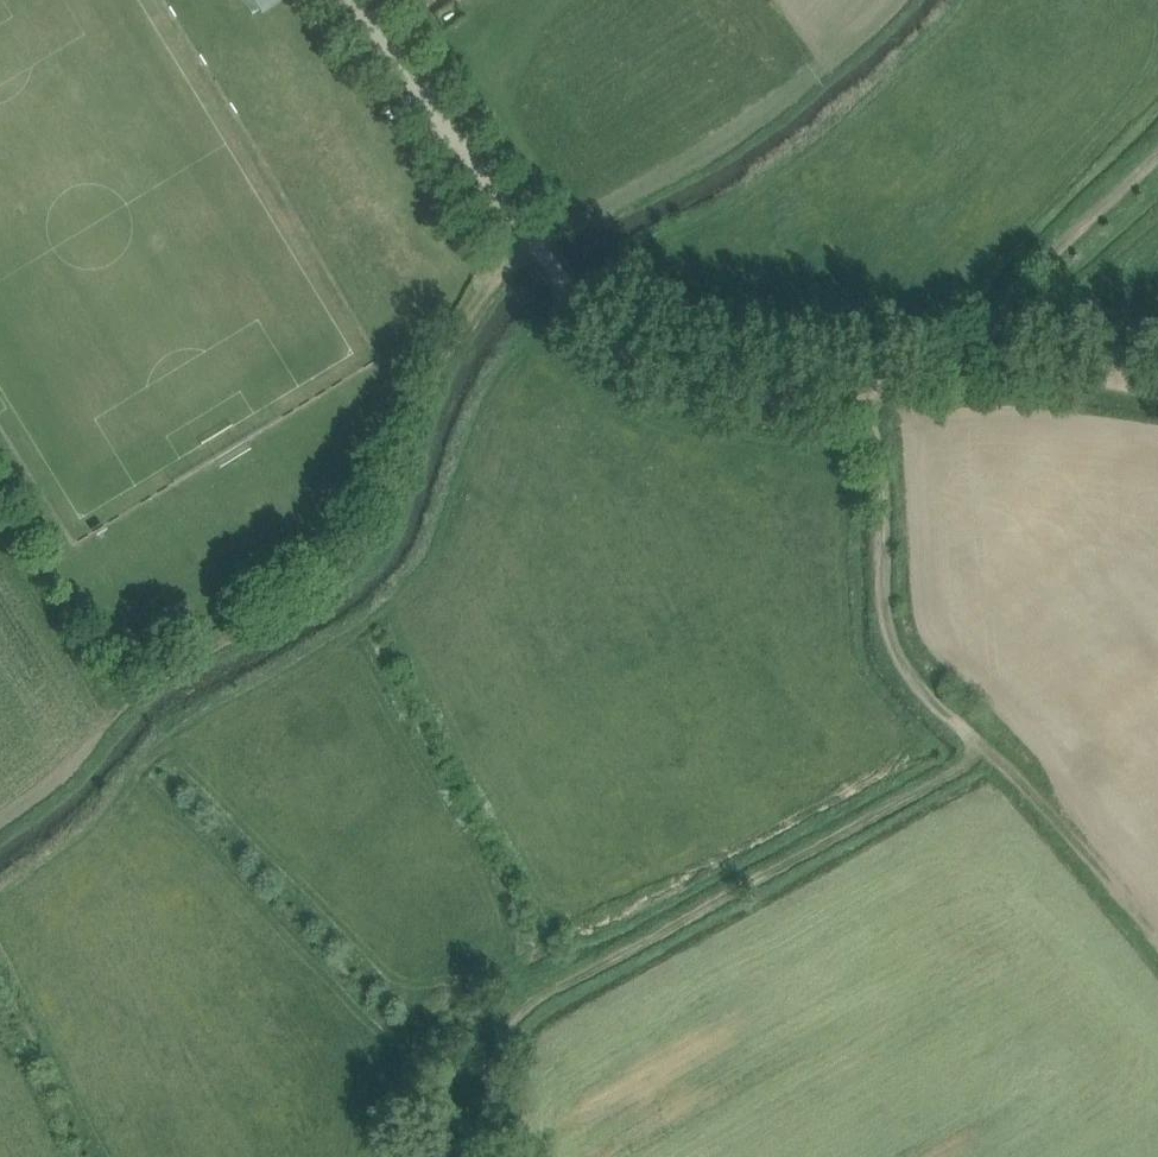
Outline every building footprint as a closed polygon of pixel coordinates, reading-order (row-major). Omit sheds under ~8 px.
[(264,14),(282,0),(254,0),(264,14)]
